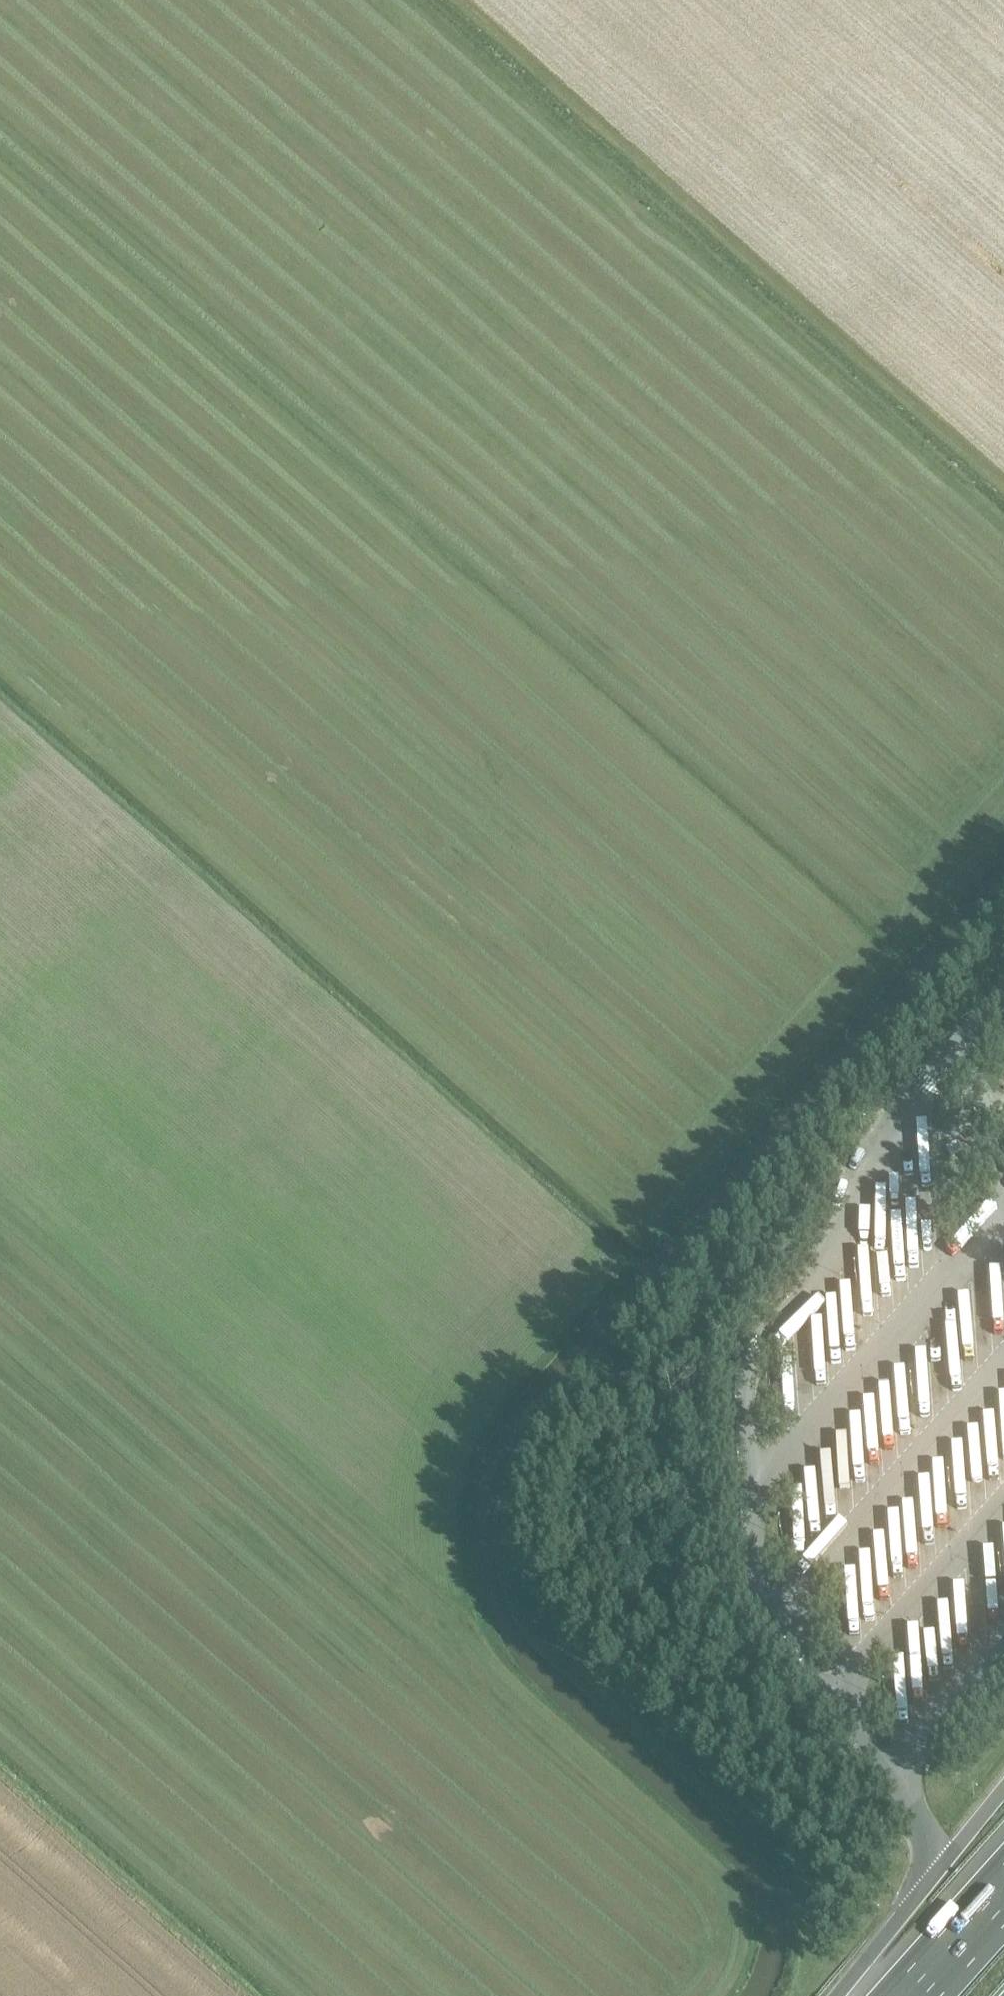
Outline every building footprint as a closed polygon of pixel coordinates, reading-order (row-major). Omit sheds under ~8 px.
[(956,1143),(946,1149),(952,1157),(961,1151),(956,1143)] [(818,1891),(805,1902),(813,1912),(826,1901),(818,1891)]
